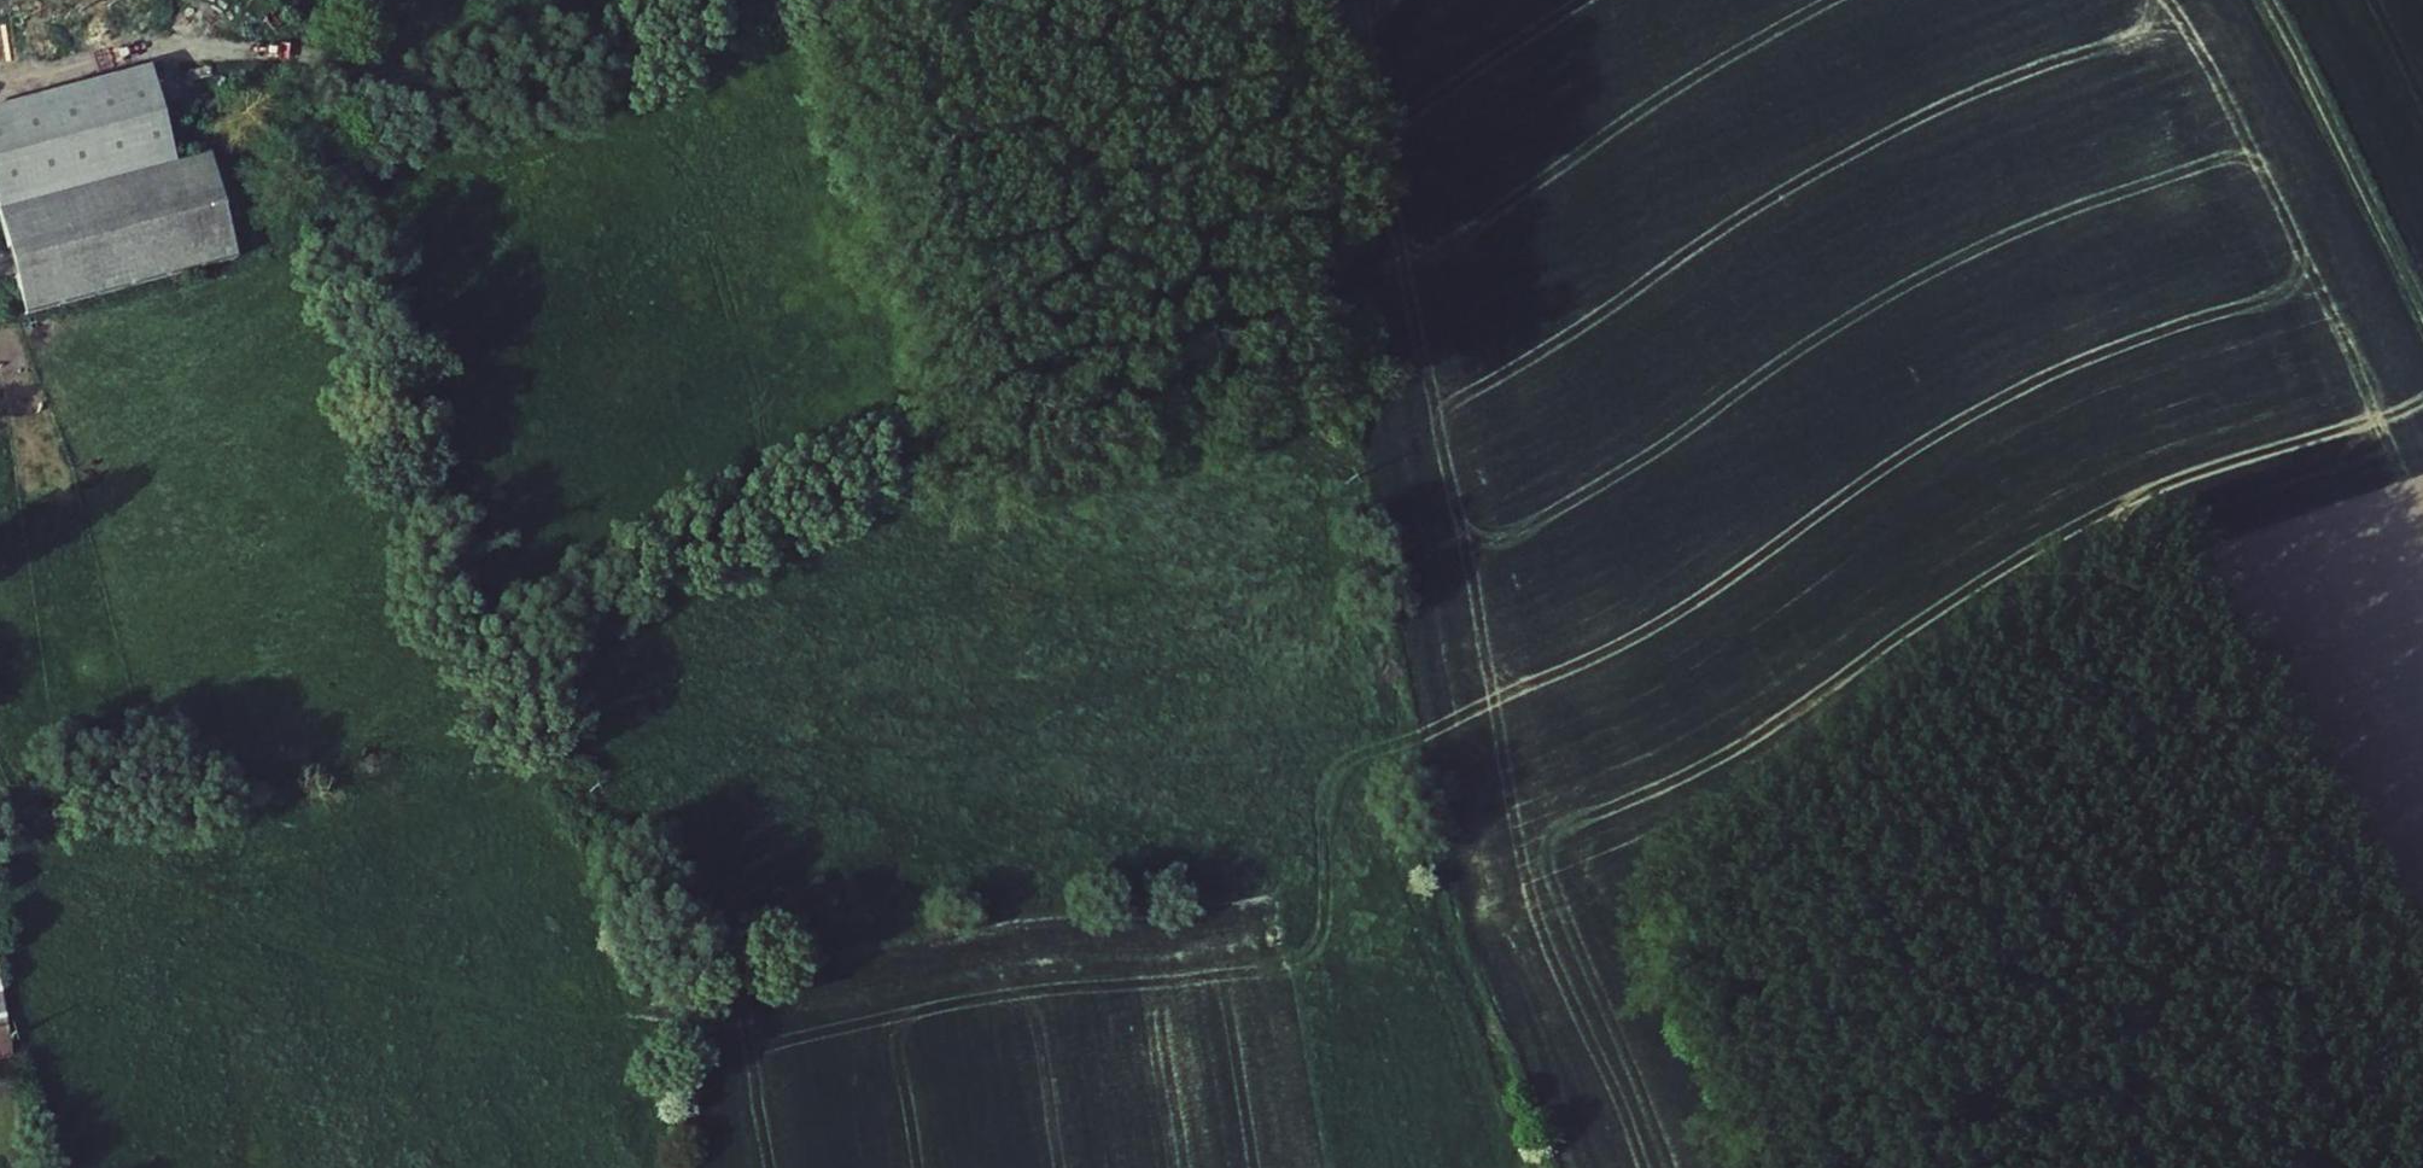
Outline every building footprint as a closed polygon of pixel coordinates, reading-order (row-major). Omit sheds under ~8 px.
[(170,152),(144,59),(0,98),(0,199),(170,152)] [(51,220),(3,233),(24,303),(234,245),(206,142),(170,152),(43,187),(51,220)] [(3,233),(51,220),(43,187),(0,199),(0,219),(3,233)] [(8,1049),(0,980),(0,1050),(8,1049)]
